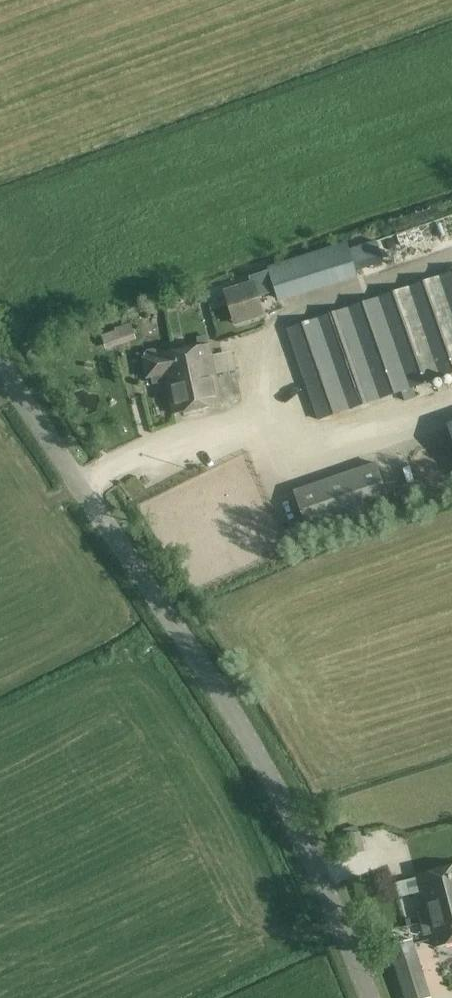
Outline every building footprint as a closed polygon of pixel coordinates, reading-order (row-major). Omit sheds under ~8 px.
[(251,277),(253,283),(226,291),(236,324),(263,316),(258,298),(276,292),(279,302),(359,276),(347,242),(271,267),(272,270),(251,277)] [(288,330),(319,420),(402,391),(406,401),(416,398),(412,388),(451,374),(451,273),(288,330)] [(197,293),(200,304),(208,301),(205,290),(197,293)] [(106,348),(136,338),(130,321),(114,327),(115,329),(101,334),(106,348)] [(198,348),(210,345),(208,336),(197,338),(198,348)] [(210,345),(160,355),(158,355),(158,352),(153,350),(147,351),(144,355),(145,358),(143,358),(147,378),(152,377),(154,384),(166,381),(173,414),(222,405),(210,345)] [(406,446),(420,501),(451,490),(451,432),(406,446)] [(257,464),(264,482),(274,478),(267,460),(257,464)] [(309,533),(390,505),(376,463),(294,491),(309,533)] [(393,890),(413,886),(408,866),(389,870),(393,890)] [(418,876),(428,914),(436,947),(451,943),(451,867),(441,870),(418,876)] [(413,939),(389,946),(405,997),(431,997),(432,997),(413,939)]
